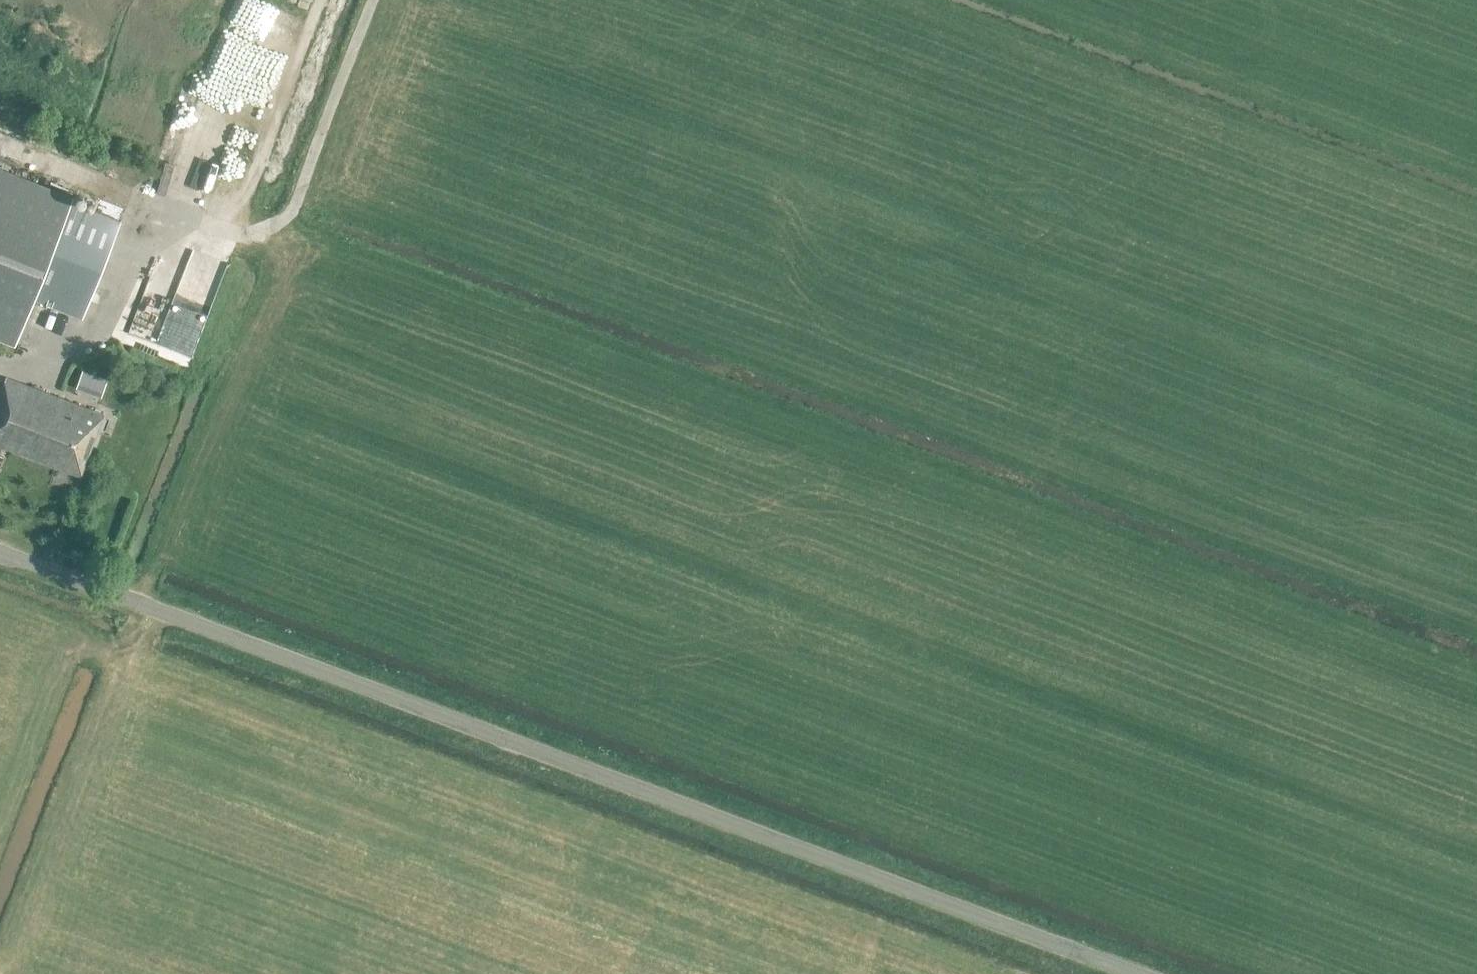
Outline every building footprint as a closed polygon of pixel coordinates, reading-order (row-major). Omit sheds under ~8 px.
[(209,80),(187,73),(169,130),(178,133),(170,159),(205,170),(214,145),(225,148),(273,2),(295,10),(298,0),(235,0),(209,80)] [(0,168),(0,341),(10,345),(29,298),(80,318),(119,222),(70,203),(72,197),(0,168)] [(176,284),(210,295),(224,252),(211,247),(209,252),(188,246),(176,284)] [(149,323),(147,338),(174,342),(176,327),(149,323)] [(77,366),(70,387),(94,394),(101,373),(77,366)] [(4,468),(11,450),(80,475),(103,414),(5,377),(0,391),(0,466),(4,468)]
